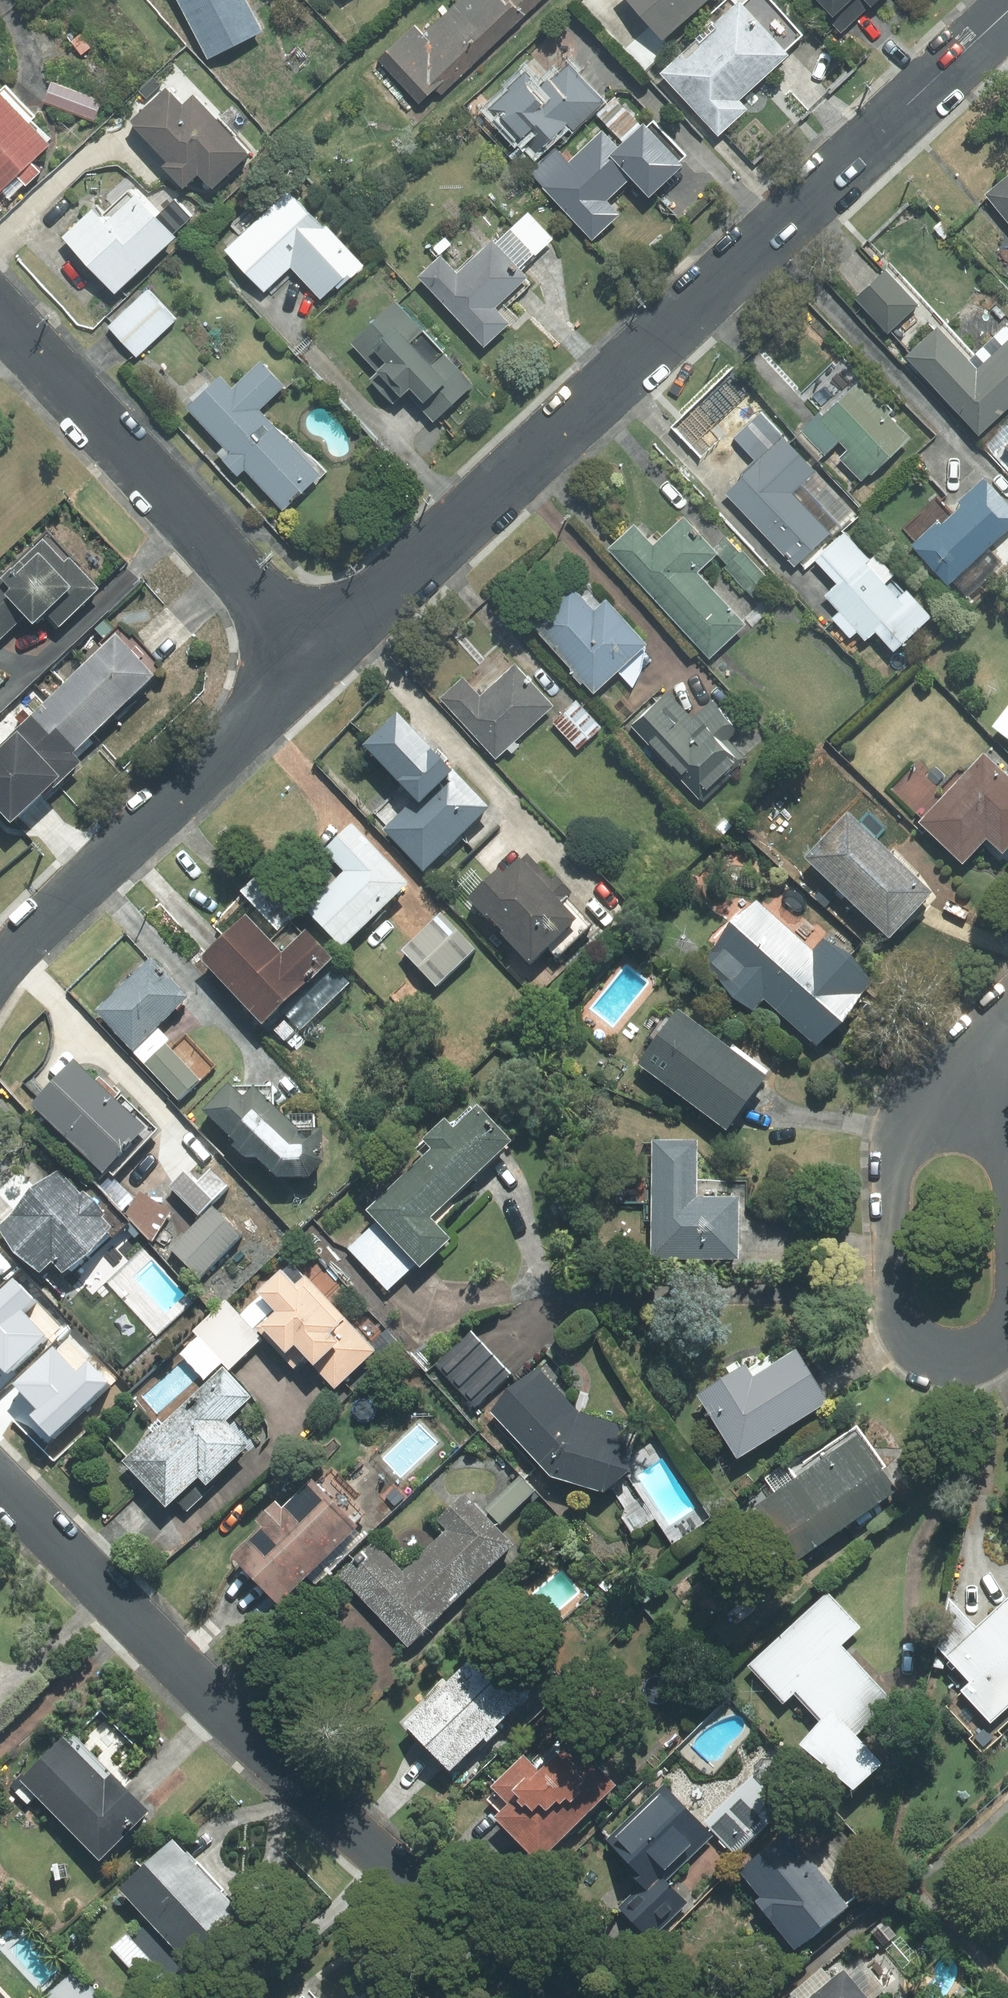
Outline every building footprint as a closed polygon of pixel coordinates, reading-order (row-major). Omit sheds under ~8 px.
[(208,58),(261,31),(245,0),(178,0),(208,58)] [(541,0),(460,0),(424,35),(415,25),(378,60),(419,103),(435,88),(441,94),(541,0)] [(662,39),(707,0),(628,0),(662,39)] [(739,1),(735,5),(730,0),(726,0),(681,41),(689,50),(663,73),(718,134),(745,110),(736,100),(787,55),(784,51),(802,35),(770,0),(746,0),(742,4),(739,1)] [(819,1),(814,6),(841,34),(869,7),(871,8),(880,0),(818,0),(819,1)] [(572,134),(607,102),(568,62),(543,86),(523,65),(501,85),(504,89),(481,111),(515,147),(518,143),(535,161),(568,130),(572,134)] [(101,100),(51,82),(43,102),(94,120),(101,100)] [(6,84),(0,89),(0,189),(9,198),(24,183),(26,185),(39,172),(31,163),(54,141),(34,121),(38,117),(6,84)] [(164,167),(182,187),(197,173),(212,189),(250,153),(193,94),(182,104),(166,87),(130,121),(169,162),(164,167)] [(555,149),(531,171),(546,187),(544,188),(592,240),(619,215),(606,201),(631,178),(649,197),(683,166),(679,162),(686,156),(653,120),(647,126),(644,122),(641,124),(615,96),(594,115),(607,128),(568,164),(555,149)] [(985,194),(1007,223),(1007,176),(985,194)] [(174,200),(155,218),(128,189),(104,212),(97,204),(62,236),(116,293),(175,237),(172,234),(191,217),(174,200)] [(322,229),(288,192),(225,250),(263,292),(290,267),(320,299),(335,286),(337,289),(362,266),(326,226),(322,229)] [(553,239),(528,212),(510,229),(536,256),(553,239)] [(440,256),(418,277),(484,346),(515,317),(506,307),(532,282),(520,270),(536,256),(510,229),(495,243),(491,240),(456,273),(440,256)] [(886,271),(855,300),(888,334),(918,305),(886,271)] [(176,319),(148,289),(108,327),(136,357),(176,319)] [(474,386),(396,302),(351,343),(378,372),(370,379),(393,403),(404,392),(433,423),(474,386)] [(906,357),(979,434),(1007,406),(1007,329),(1005,326),(973,357),(941,324),(906,357)] [(187,408),(224,446),(217,453),(238,475),(245,468),(283,508),(313,478),(316,481),(326,472),(294,438),(291,441),(261,410),(286,386),(261,361),(231,390),(219,378),(187,408)] [(871,475),(910,438),(888,415),(892,411),(861,379),(823,415),(820,412),(801,430),(825,455),(839,441),(847,450),(839,458),(861,481),(869,474),(871,475)] [(855,511),(761,413),(734,439),(758,463),(724,495),(795,568),(855,511)] [(979,441),(1007,472),(1007,414),(979,441)] [(983,480),(960,501),(961,504),(960,508),(952,516),(938,499),(904,529),(916,542),(913,545),(947,582),(951,578),(967,596),(1003,564),(987,547),(1007,527),(1007,507),(983,480)] [(634,525),(608,549),(709,658),(745,625),(696,573),(716,554),(683,518),(653,546),(634,525)] [(870,561),(844,533),(814,561),(835,584),(823,595),(839,612),(832,618),(850,638),(857,631),(866,641),(875,632),(893,653),(932,618),(907,590),(903,594),(890,579),(895,575),(877,555),(870,561)] [(0,578),(0,639),(25,616),(31,623),(44,611),(58,626),(97,589),(45,535),(0,578)] [(740,553),(726,537),(713,549),(728,565),(740,553)] [(771,581),(743,551),(740,553),(728,565),(725,567),(753,598),(771,581)] [(572,586),(532,623),(576,672),(572,675),(580,684),(583,681),(594,692),(617,671),(646,645),(606,601),(602,602),(586,584),(577,592),(572,586)] [(129,639),(117,626),(99,643),(102,646),(52,694),(91,734),(153,675),(153,674),(160,667),(132,637),(129,639)] [(641,671),(646,645),(617,671),(632,688),(641,671)] [(463,678),(440,698),(495,758),(507,747),(512,753),(519,746),(515,741),(553,706),(514,664),(480,696),(463,678)] [(667,691),(632,724),(703,801),(748,761),(729,739),(738,731),(712,702),(692,719),(667,691)] [(52,694),(0,743),(0,811),(10,821),(51,783),(54,786),(79,761),(71,753),(91,734),(52,694)] [(601,727),(576,700),(552,722),(578,749),(601,727)] [(994,726),(1007,736),(1007,708),(994,726)] [(423,869),(488,807),(397,713),(364,745),(416,798),(384,829),(423,869)] [(983,753),(919,822),(963,863),(986,838),(1003,853),(1007,847),(1007,776),(983,753)] [(847,813),(805,858),(889,936),(931,892),(847,813)] [(342,945),(408,883),(351,824),(324,850),(344,871),(306,907),(342,945)] [(499,868),(468,898),(532,963),(548,948),(558,958),(593,924),(568,898),(573,894),(555,875),(552,878),(528,854),(521,860),(518,857),(503,872),(499,868)] [(814,951),(757,903),(703,965),(754,1009),(763,998),(816,1044),(871,981),(823,940),(814,951)] [(245,913),(198,958),(261,1023),(331,957),(305,930),(302,933),(290,920),(270,939),(245,913)] [(474,948),(440,913),(402,950),(436,985),(474,948)] [(152,959),(97,1012),(182,1102),(208,1078),(163,1031),(193,1002),(152,959)] [(329,962),(280,1008),(300,1029),(349,982),(329,962)] [(766,1076),(678,1011),(638,1063),(726,1129),(766,1076)] [(79,1058),(35,1106),(114,1178),(158,1131),(79,1058)] [(239,1083),(213,1111),(269,1177),(330,1175),(327,1127),(306,1128),(264,1089),(255,1099),(239,1083)] [(367,1210),(377,1221),(348,1248),(387,1289),(416,1262),(420,1266),(449,1238),(428,1217),(509,1140),(477,1107),(454,1129),(445,1118),(424,1139),(432,1147),(367,1210)] [(696,1141),(653,1141),(653,1156),(647,1156),(647,1170),(625,1170),(625,1202),(645,1202),(645,1220),(652,1220),(652,1259),(738,1259),(739,1197),(747,1197),(747,1181),(696,1181),(696,1141)] [(235,1186),(203,1155),(171,1187),(202,1219),(235,1186)] [(69,1165),(3,1227),(24,1255),(48,1275),(60,1264),(71,1275),(101,1255),(123,1229),(104,1202),(69,1165)] [(178,1211),(144,1189),(128,1214),(135,1222),(128,1232),(145,1249),(153,1242),(157,1244),(178,1211)] [(204,1279),(249,1236),(220,1206),(175,1249),(204,1279)] [(10,1265),(0,1255),(0,1275),(10,1265)] [(290,1259),(254,1292),(273,1312),(257,1327),(294,1367),(304,1357),(334,1388),(344,1379),(350,1386),(397,1342),(368,1311),(353,1325),(290,1259)] [(5,1372),(43,1335),(23,1314),(36,1302),(17,1283),(0,1299),(0,1367),(5,1372)] [(228,1369),(261,1339),(226,1301),(193,1332),(199,1338),(180,1354),(203,1379),(222,1362),(228,1369)] [(511,1373),(470,1331),(435,1365),(476,1407),(511,1373)] [(32,1418),(53,1439),(110,1385),(89,1363),(77,1374),(56,1351),(17,1388),(39,1411),(32,1418)] [(826,1403),(795,1352),(753,1378),(745,1366),(698,1395),(737,1458),(826,1403)] [(222,1367),(122,1460),(165,1507),(175,1498),(198,1477),(205,1485),(209,1482),(252,1441),(229,1416),(250,1397),(222,1367)] [(491,1412),(550,1476),(601,1489),(627,1469),(619,1424),(579,1413),(538,1369),(491,1412)] [(792,1473),(785,1464),(765,1478),(776,1493),(757,1506),(797,1561),(897,1490),(882,1469),(886,1466),(857,1426),(792,1473)] [(175,1498),(186,1510),(213,1486),(209,1482),(205,1485),(198,1477),(175,1498)] [(487,1510),(500,1524),(534,1491),(521,1477),(487,1510)] [(275,1502),(256,1520),(262,1527),(231,1556),(278,1605),(307,1577),(315,1585),(364,1538),(356,1529),(358,1527),(312,1479),(282,1508),(275,1502)] [(408,1644),(511,1545),(464,1495),(438,1520),(446,1529),(403,1571),(374,1541),(340,1574),(408,1644)] [(784,1699),(793,1690),(823,1720),(799,1744),(852,1789),(880,1763),(854,1736),(894,1702),(841,1646),(860,1627),(826,1593),(752,1666),(784,1699)] [(977,1628),(949,1598),(938,1647),(971,1682),(963,1690),(991,1720),(1007,1704),(1007,1598),(977,1628)] [(428,1702),(405,1723),(450,1770),(484,1738),(487,1741),(498,1731),(495,1728),(531,1694),(486,1646),(447,1683),(443,1678),(423,1697),(428,1702)] [(67,1741),(63,1737),(20,1780),(99,1860),(148,1811),(73,1736),(67,1741)] [(523,1755),(492,1787),(496,1791),(487,1799),(500,1812),(495,1817),(539,1861),(614,1785),(569,1740),(539,1771),(523,1755)] [(752,1777),(705,1822),(735,1853),(782,1809),(752,1777)] [(714,1836),(665,1785),(607,1839),(640,1874),(635,1879),(641,1885),(650,1895),(665,1881),(714,1836)] [(848,1906),(787,1832),(738,1871),(760,1898),(756,1901),(794,1949),(848,1906)] [(172,1840),(119,1888),(182,1957),(235,1908),(172,1840)] [(641,1885),(618,1907),(649,1938),(686,1902),(665,1881),(650,1895),(641,1885)] [(794,1997),(876,1997),(886,1990),(862,1961),(847,1974),(843,1970),(832,1979),(824,1970),(792,1995),(794,1997)] [(77,1969),(46,1997),(103,1997),(77,1969)]
